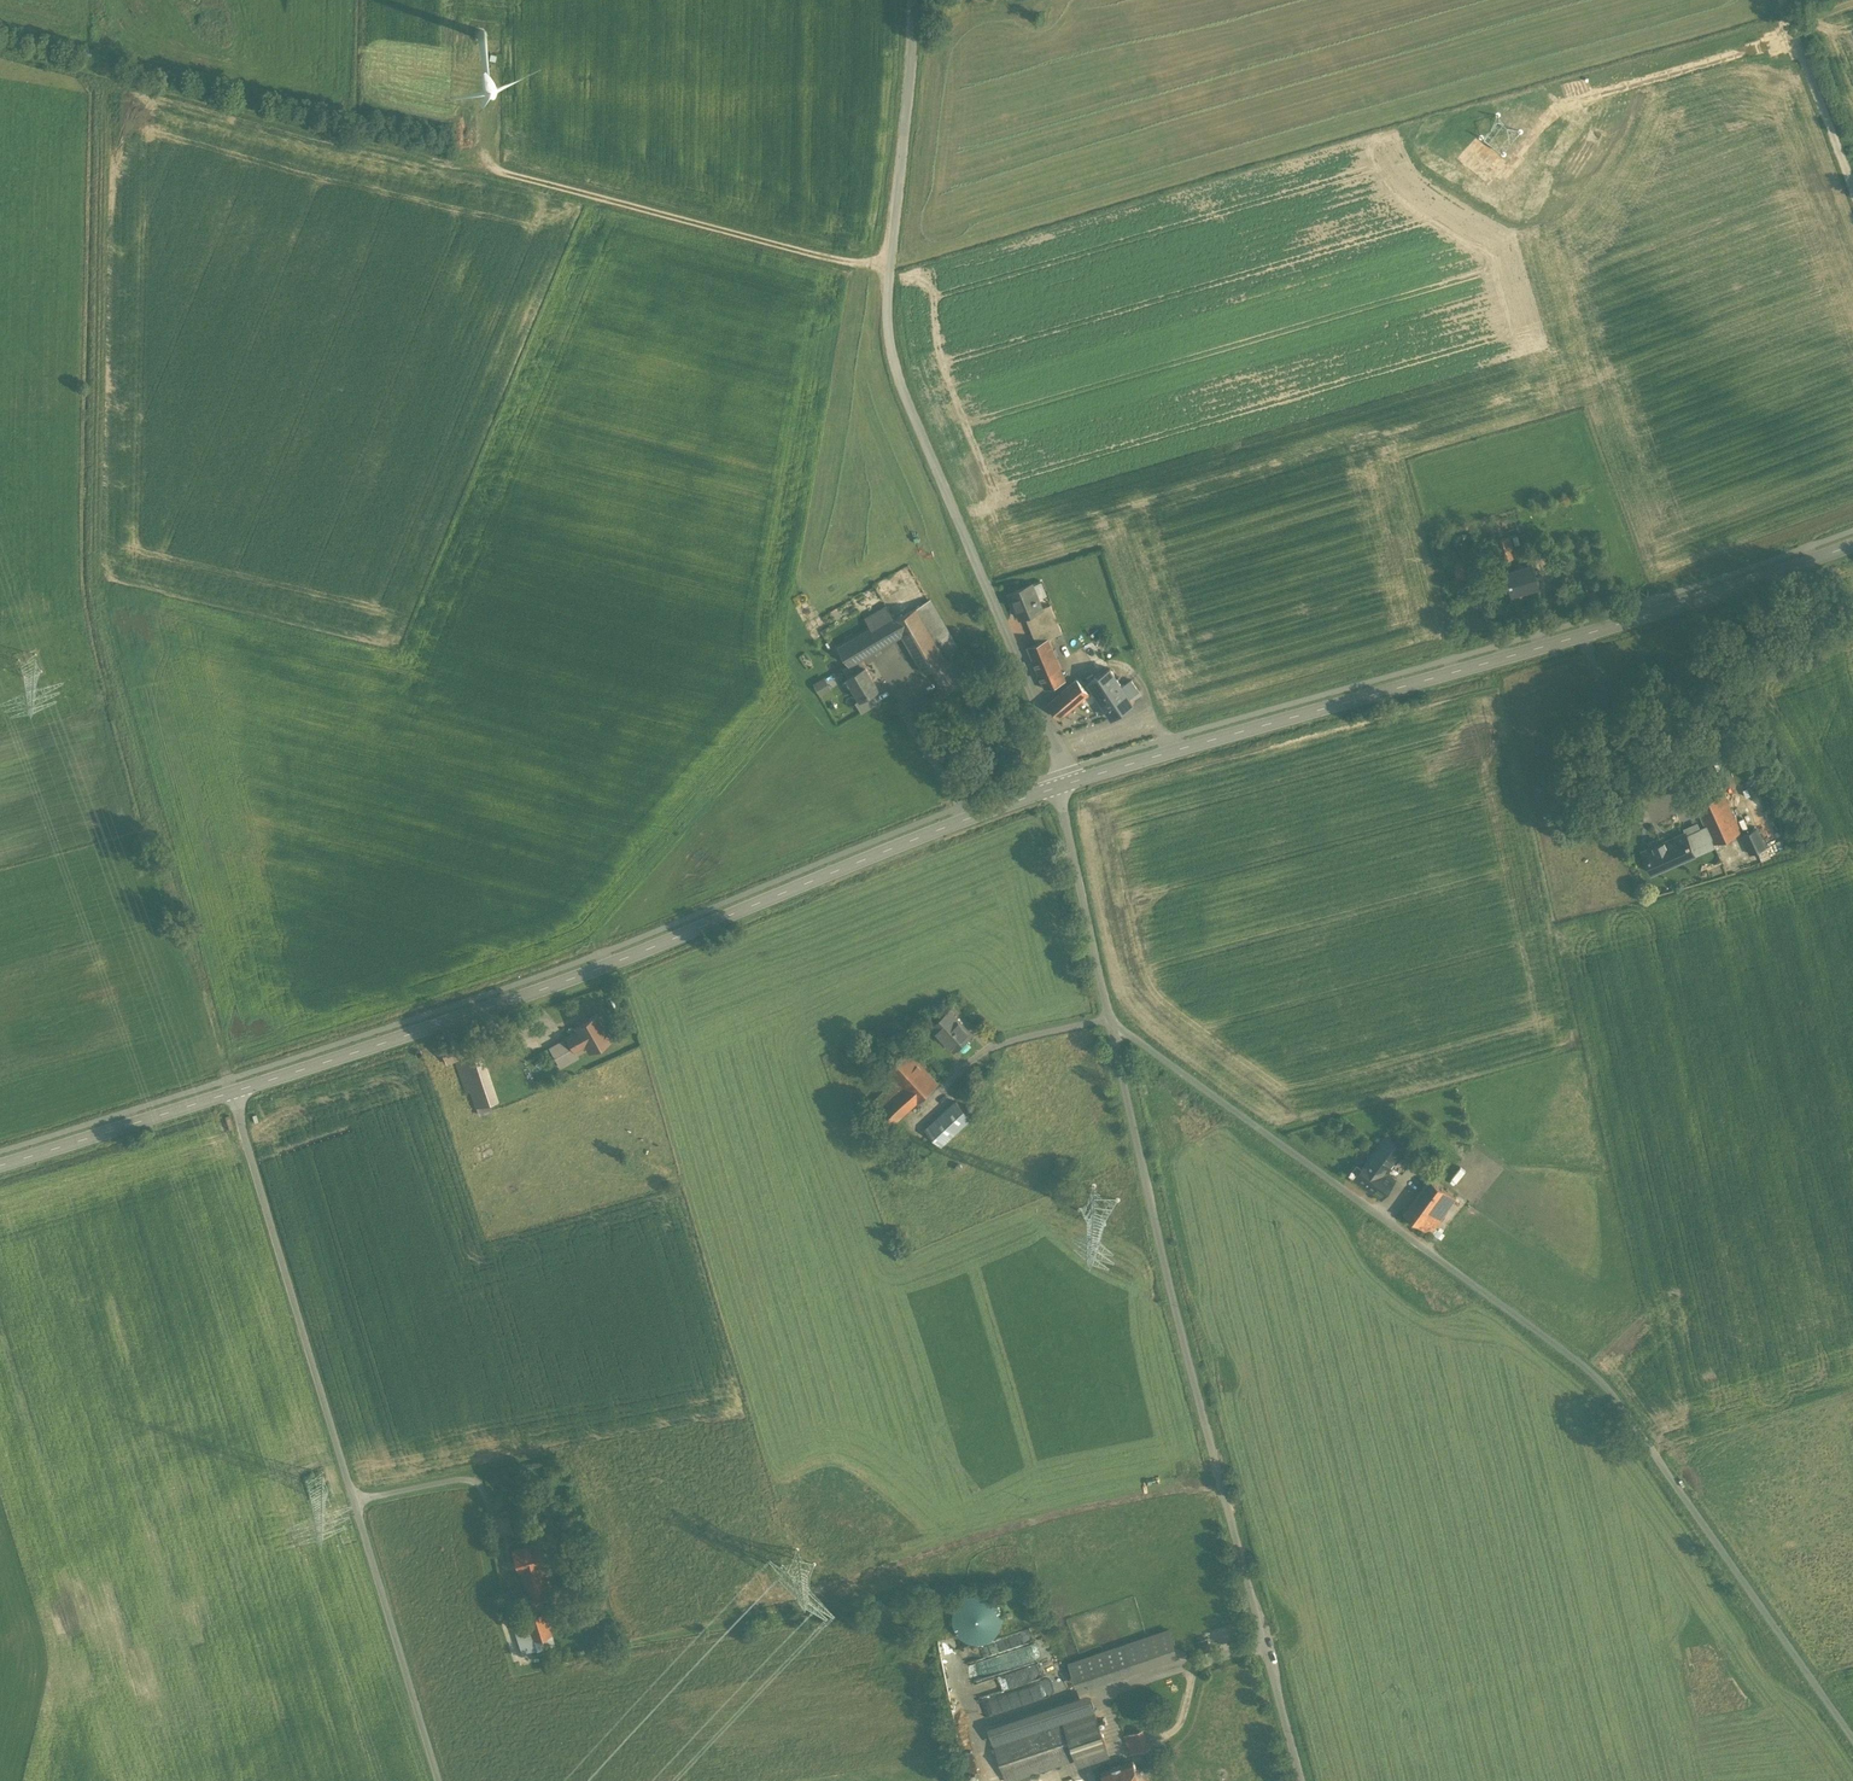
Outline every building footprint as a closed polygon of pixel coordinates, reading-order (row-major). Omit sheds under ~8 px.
[(1504,572),(1510,594),(1538,585),(1532,563),(1504,572)] [(1038,578),(1007,590),(1018,619),(1038,612),(1048,637),(1052,635),(1064,631),(1053,599),(1047,602),(1038,578)] [(961,650),(931,597),(894,618),(904,635),(924,671),(961,650)] [(904,635),(894,618),(886,604),(865,616),(871,626),(838,645),(850,666),(904,635)] [(1048,637),(1029,644),(1044,684),(1068,675),(1052,635),(1048,637)] [(1114,715),(1140,696),(1135,689),(1143,683),(1135,671),(1128,677),(1116,661),(1089,680),(1082,671),(1049,695),(1065,716),(1097,692),(1114,715)] [(880,688),(867,664),(846,676),(860,700),(880,688)] [(832,688),(825,676),(813,683),(821,695),(832,688)] [(1726,789),(1696,801),(1705,821),(1702,822),(1699,816),(1683,822),(1686,829),(1658,840),(1668,863),(1716,843),(1714,838),(1742,827),(1726,789)] [(1758,820),(1743,827),(1751,845),(1766,837),(1758,820)] [(576,1023),(551,1037),(564,1060),(582,1050),(579,1044),(588,1039),(592,1047),(615,1034),(598,1003),(573,1018),(576,1023)] [(951,1007),(930,1025),(953,1051),(974,1033),(951,1007)] [(536,1035),(500,1059),(518,1085),(540,1070),(533,1060),(546,1051),(536,1035)] [(938,1080),(906,1044),(886,1062),(897,1074),(870,1098),(891,1122),(938,1080)] [(485,1047),(461,1055),(478,1101),(501,1092),(485,1047)] [(972,1116),(955,1098),(925,1128),(942,1145),(972,1116)] [(477,1104),(479,1112),(491,1108),(489,1100),(477,1104)] [(1403,1150),(1384,1136),(1366,1160),(1361,1157),(1350,1173),(1382,1196),(1398,1172),(1391,1167),(1403,1150)] [(1433,1172),(1408,1208),(1436,1228),(1462,1191),(1433,1172)] [(546,1532),(514,1540),(527,1594),(559,1586),(546,1532)] [(974,1641),(982,1641),(989,1638),(995,1634),(999,1628),(1001,1621),(1001,1614),(999,1607),(995,1601),(989,1596),(982,1593),(975,1593),(967,1595),(961,1599),(956,1605),(953,1613),(953,1621),(956,1628),(960,1634),(967,1639),(974,1641)] [(549,1604),(527,1612),(535,1634),(556,1626),(549,1604)] [(1169,1627),(1068,1659),(1077,1688),(1178,1656),(1169,1627)] [(1029,1629),(975,1645),(978,1656),(999,1650),(1005,1668),(1038,1658),(1029,1629)] [(1109,1753),(1089,1693),(1059,1702),(1077,1758),(1079,1763),(1109,1753)] [(1059,1702),(989,1725),(1008,1780),(1077,1758),(1059,1702)] [(1150,1746),(1143,1728),(1124,1734),(1130,1752),(1150,1746)] [(971,1747),(957,1751),(963,1770),(977,1766),(971,1747)] [(1133,1757),(1100,1768),(1105,1780),(1140,1780),(1133,1757)]
